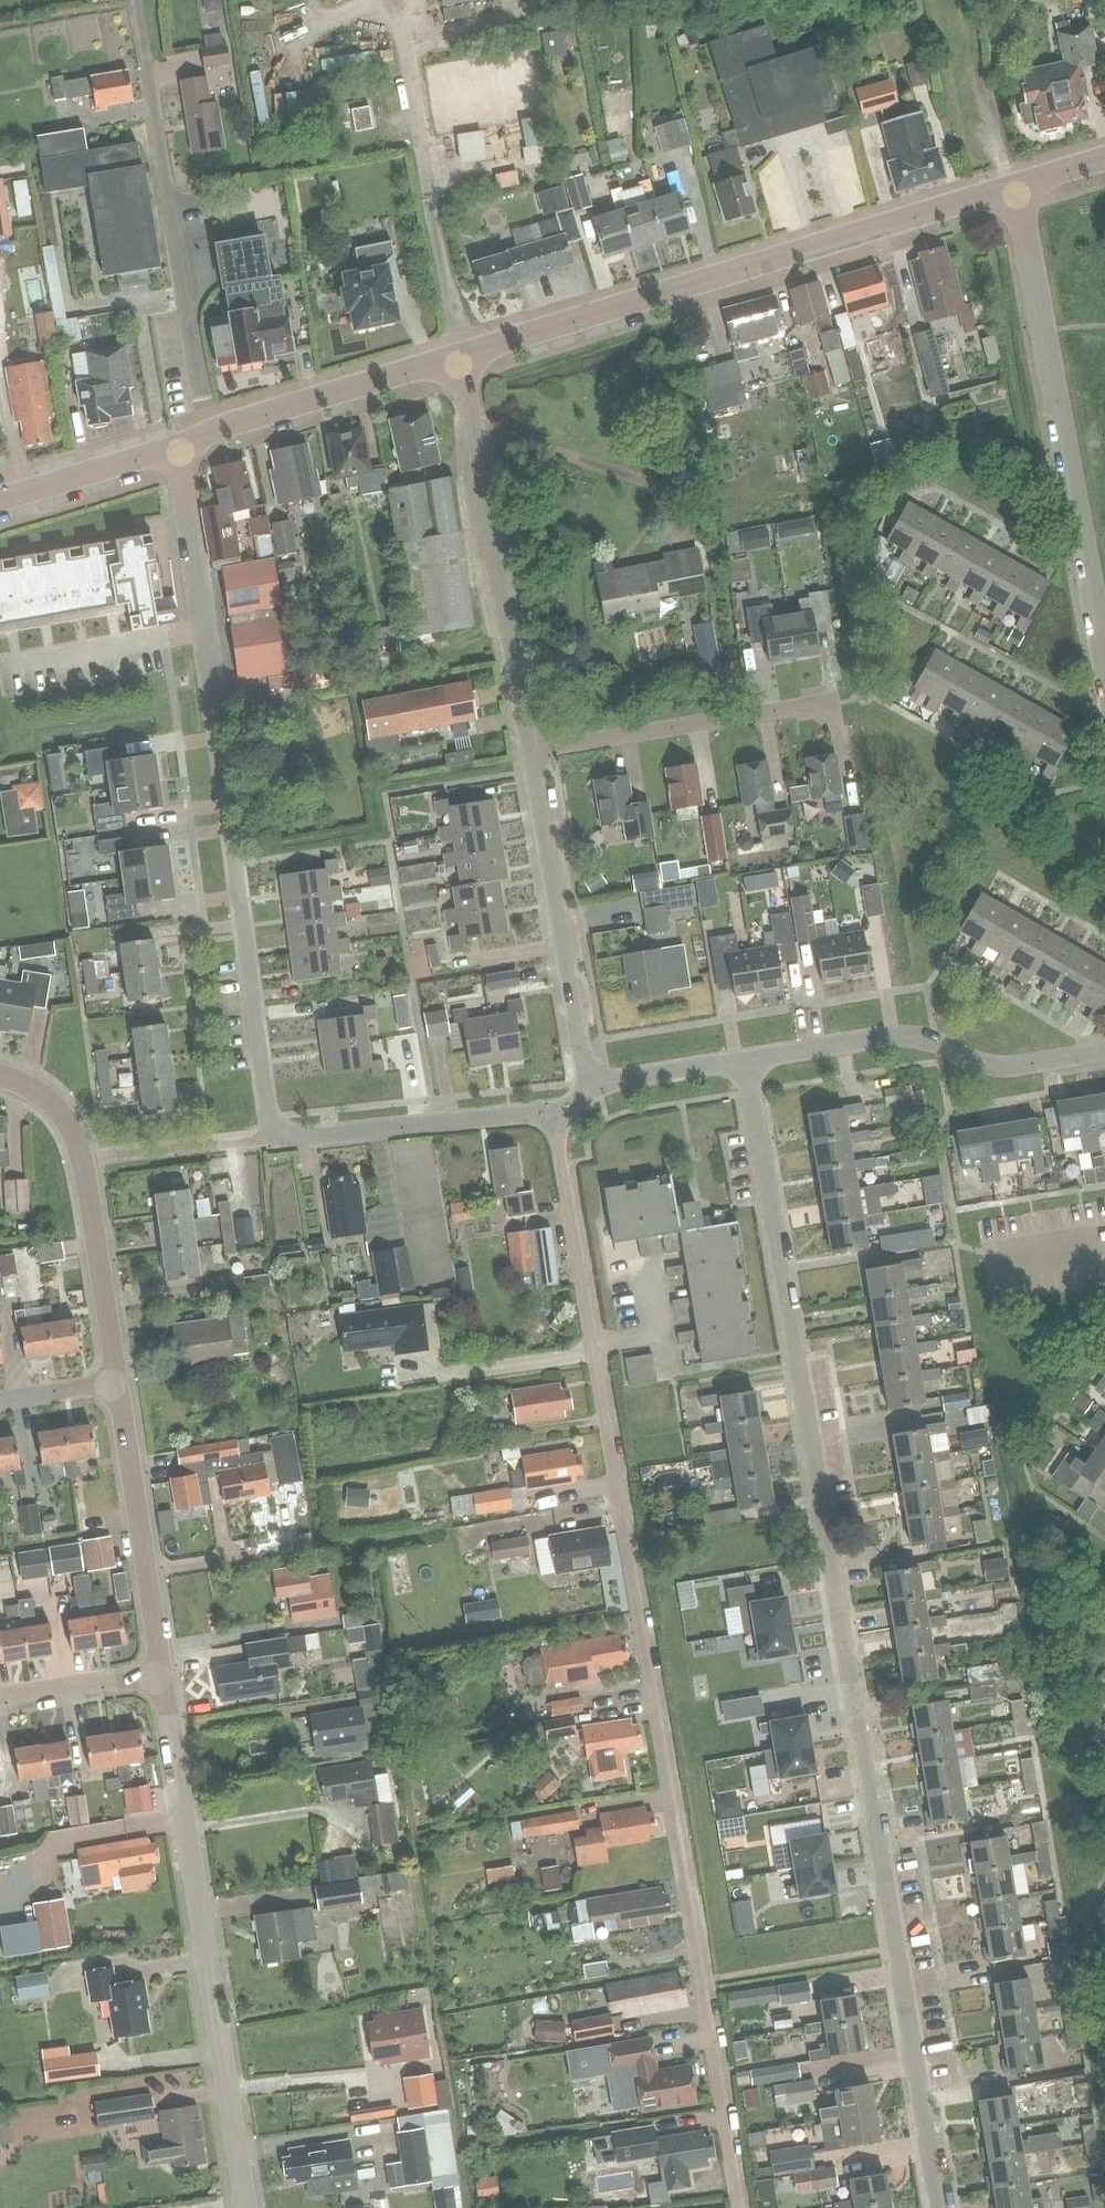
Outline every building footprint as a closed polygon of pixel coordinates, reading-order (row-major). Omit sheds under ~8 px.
[(213,13),(222,11),(220,0),(203,0),(204,7),(213,13)] [(471,5),(443,9),(445,22),(473,18),(471,5)] [(1056,25),(1058,33),(1064,63),(1022,73),(1025,86),(1022,87),(1026,105),(1020,106),(1024,125),(1037,123),(1039,133),(1041,132),(1046,135),(1046,136),(1057,133),(1060,128),(1062,128),(1062,125),(1087,119),(1082,98),(1088,97),(1082,69),(1099,65),(1090,26),(1071,30),(1069,22),(1056,25)] [(767,26),(709,43),(736,129),(741,147),(741,149),(742,148),(779,137),(776,127),(773,115),(761,118),(745,69),(777,60),(767,26)] [(686,33),(690,46),(698,44),(698,42),(695,30),(686,33)] [(557,58),(567,57),(563,32),(543,35),(547,60),(557,58)] [(202,50),(205,68),(231,63),(228,46),(202,50)] [(777,60),(745,69),(761,118),(773,115),(776,127),(822,113),(837,108),(834,97),(836,97),(820,47),(777,60)] [(927,85),(920,61),(906,65),(913,89),(927,85)] [(106,107),(134,102),(129,72),(64,83),(63,79),(52,81),(55,103),(94,96),(97,112),(107,110),(106,107)] [(193,154),(225,149),(218,104),(211,105),(207,78),(181,82),(193,154)] [(891,80),(855,91),(863,117),(874,114),(899,107),(891,80)] [(370,107),(351,111),(355,133),(374,129),(370,107)] [(921,113),(882,124),(893,163),(888,164),(897,193),(945,179),(937,150),(932,152),(921,113)] [(848,116),(825,123),(829,136),(852,129),(848,116)] [(543,117),(532,119),(535,139),(537,149),(548,147),(547,137),(543,117)] [(684,120),(655,129),(658,140),(662,154),(692,146),(684,120)] [(726,151),(709,156),(717,184),(715,185),(726,222),(756,213),(748,189),(751,188),(747,176),(745,176),(736,148),(741,147),(736,129),(721,134),(726,151)] [(47,194),(90,187),(105,278),(118,276),(120,290),(151,285),(148,271),(161,269),(144,167),(141,167),(137,144),(88,153),(84,130),(38,138),(47,194)] [(474,133),(457,136),(461,165),(478,163),(474,133)] [(548,147),(537,149),(539,159),(552,157),(550,146),(548,147)] [(573,158),(563,162),(567,174),(577,171),(573,158)] [(662,241),(690,233),(679,196),(685,194),(678,172),(668,175),(674,196),(656,202),(650,203),(662,241)] [(577,177),(564,181),(574,213),(592,208),(582,175),(577,177)] [(0,180),(0,240),(11,238),(3,180),(0,180)] [(650,203),(656,202),(650,181),(639,184),(646,205),(628,210),(622,212),(633,250),(662,241),(650,203)] [(622,212),(628,210),(621,189),(611,192),(617,213),(593,220),(605,258),(633,250),(622,212)] [(573,264),(568,247),(567,244),(581,240),(572,211),(557,215),(558,218),(538,224),(543,242),(505,253),(506,255),(473,265),(483,296),(517,286),(515,282),(573,264)] [(263,239),(218,247),(217,247),(229,318),(212,321),(219,367),(237,364),(238,367),(265,363),(264,358),(294,353),(286,305),(283,306),(279,278),(270,280),(263,239)] [(392,242),(370,247),(355,250),(359,269),(356,269),(357,275),(347,276),(349,290),(345,291),(349,312),(353,311),(356,330),(359,331),(375,327),(377,325),(398,321),(386,264),(395,256),(392,242)] [(922,260),(911,263),(925,322),(962,313),(966,312),(964,305),(955,270),(951,271),(945,247),(920,253),(922,260)] [(877,267),(888,305),(887,306),(869,311),(876,335),(907,326),(898,295),(900,294),(890,263),(877,267)] [(887,306),(888,305),(876,265),(835,278),(847,318),(887,306)] [(817,334),(832,329),(819,283),(789,292),(794,309),(790,310),(795,327),(814,321),(817,334)] [(755,344),(785,336),(774,296),(722,310),(736,363),(759,357),(755,344)] [(35,316),(37,332),(55,329),(53,313),(50,314),(35,316)] [(82,341),(78,319),(66,321),(66,319),(57,321),(61,344),(79,341),(82,341)] [(832,331),(819,335),(824,355),(826,355),(832,376),(847,372),(841,351),(836,330),(832,331)] [(932,331),(914,336),(930,399),(949,394),(932,331)] [(127,390),(134,389),(127,347),(86,353),(91,381),(77,383),(81,407),(85,406),(89,426),(94,429),(107,427),(110,422),(110,421),(132,417),(127,390)] [(856,347),(844,351),(853,384),(865,381),(856,347)] [(804,348),(789,352),(797,378),(811,374),(804,348)] [(48,419),(53,418),(44,363),(7,369),(16,423),(22,422),(26,447),(52,443),(48,419)] [(722,365),(698,371),(704,393),(711,414),(734,407),(722,365)] [(811,400),(815,399),(831,395),(824,372),(805,378),(811,400)] [(412,415),(390,420),(402,472),(441,464),(437,447),(439,443),(438,438),(434,435),(429,413),(412,417),(412,415)] [(362,430),(328,436),(335,477),(346,475),(348,486),(359,484),(361,494),(362,496),(386,492),(386,489),(381,468),(370,470),(362,430)] [(889,440),(870,445),(879,476),(897,471),(889,440)] [(279,504),(321,494),(315,472),(312,473),(306,445),(272,453),(278,480),(273,481),(279,504)] [(796,452),(800,474),(813,472),(809,450),(806,450),(796,452)] [(217,507),(203,510),(213,570),(221,569),(229,614),(232,625),(230,626),(238,672),(292,663),(273,559),(241,564),(232,514),(254,508),(243,462),(213,469),(217,490),(214,491),(217,507)] [(453,476),(388,488),(399,544),(416,636),(474,626),(457,532),(463,531),(453,476)] [(341,495),(332,497),(336,517),(345,515),(341,495)] [(908,503),(886,540),(904,550),(899,560),(909,566),(914,556),(912,555),(933,517),(908,503)] [(253,519),(251,519),(254,537),(271,534),(268,516),(253,519)] [(933,517),(912,555),(914,556),(928,564),(922,574),(932,579),(938,570),(935,568),(956,530),(933,517)] [(291,519),(272,523),(278,555),(297,552),(291,519)] [(812,519),(802,521),(804,530),(810,535),(815,534),(812,519)] [(768,530),(752,533),(755,550),(757,550),(771,547),(768,530)] [(935,568),(938,570),(951,577),(945,587),(955,593),(961,582),(958,581),(980,544),(956,530),(935,568)] [(155,600),(163,599),(152,534),(0,561),(0,627),(127,605),(132,632),(180,624),(178,609),(157,613),(155,600)] [(958,581),(961,582),(975,590),(969,601),(978,606),(984,596),(982,594),(1003,557),(980,544),(958,581)] [(679,595),(703,591),(695,549),(670,553),(672,562),(614,573),(611,558),(605,559),(607,574),(600,576),(608,620),(624,617),(623,611),(658,605),(656,595),(678,591),(679,595)] [(982,594),(984,596),(998,604),(992,614),(1002,620),(1008,610),(1005,608),(1026,570),(1003,557),(982,594)] [(293,563),(278,565),(280,580),(296,577),(293,563)] [(864,568),(858,579),(872,586),(877,575),(864,568)] [(1005,608),(1008,610),(1021,617),(1015,626),(1026,632),(1032,621),(1029,620),(1050,584),(1026,570),(1005,608)] [(883,583),(879,591),(890,596),(894,588),(883,583)] [(907,590),(903,597),(915,604),(918,597),(907,590)] [(788,616),(795,658),(819,654),(814,624),(827,622),(822,592),(809,594),(810,598),(799,600),(801,614),(788,616)] [(795,658),(788,616),(764,620),(762,606),(747,609),(751,634),(766,632),(770,662),(795,658)] [(693,628),(702,671),(720,668),(715,637),(712,624),(693,628)] [(980,629),(975,638),(986,644),(991,635),(980,629)] [(1013,631),(1007,641),(1018,647),(1024,638),(1013,631)] [(936,649),(914,687),(932,697),(926,708),(936,713),(942,703),(938,701),(960,663),(936,649)] [(960,663),(938,701),(942,703),(956,710),(949,721),(959,727),(965,717),(962,715),(984,677),(960,663)] [(281,676),(268,679),(271,696),(294,692),(291,675),(281,676)] [(962,715),(965,717),(979,724),(972,735),(982,741),(988,730),(984,728),(1006,690),(984,677),(962,715)] [(398,732),(476,717),(468,680),(362,700),(369,732),(364,733),(368,754),(401,748),(398,732)] [(984,728),(988,730),(1002,738),(996,748),(1005,753),(1012,743),(1008,741),(1030,703),(1006,690),(984,728)] [(1008,741),(1012,743),(1026,751),(1020,761),(1029,767),(1035,757),(1032,755),(1054,717),(1030,703),(1008,741)] [(1032,755),(1035,757),(1049,764),(1043,775),(1053,781),(1060,769),(1056,768),(1078,730),(1054,717),(1032,755)] [(158,782),(159,782),(155,755),(116,761),(114,747),(85,751),(89,777),(107,774),(110,789),(112,789),(158,782)] [(56,787),(73,786),(70,749),(53,750),(56,787)] [(447,766),(474,762),(472,751),(446,755),(447,766)] [(836,755),(807,759),(813,798),(824,796),(827,815),(844,813),(841,794),(842,794),(836,755)] [(745,805),(757,803),(763,838),(793,833),(789,809),(774,812),(772,801),(773,800),(767,762),(739,766),(745,805)] [(674,808),(703,803),(697,764),(668,769),(674,808)] [(634,809),(629,775),(594,780),(601,825),(635,819),(638,838),(654,835),(649,807),(634,809)] [(116,814),(95,818),(97,831),(127,827),(125,814),(162,808),(158,782),(112,789),(114,803),(116,814)] [(40,784),(13,787),(14,795),(17,815),(44,812),(40,784)] [(807,786),(790,789),(792,803),(809,800),(807,786)] [(449,798),(436,800),(438,814),(449,812),(451,825),(452,832),(499,825),(495,798),(450,805),(449,798)] [(114,803),(93,806),(95,818),(116,814),(114,803)] [(863,814),(844,817),(846,833),(849,852),(868,849),(863,814)] [(721,815),(701,818),(708,864),(711,863),(728,861),(721,815)] [(451,825),(440,826),(443,841),(454,839),(456,851),(457,859),(504,852),(499,825),(452,832),(451,825)] [(738,843),(739,849),(744,852),(751,852),(753,848),(754,847),(753,841),(748,837),(742,838),(738,843)] [(128,838),(98,842),(100,856),(121,853),(124,879),(171,873),(167,846),(130,852),(128,838)] [(416,842),(403,844),(405,854),(418,852),(416,842)] [(800,849),(800,852),(802,863),(816,861),(814,847),(800,849)] [(456,851),(445,853),(447,867),(458,865),(461,884),(499,878),(508,877),(504,852),(457,859),(456,851)] [(325,867),(280,873),(284,900),(330,893),(328,886),(327,874),(338,872),(336,858),(324,859),(325,867)] [(841,861),(830,874),(841,883),(851,869),(841,861)] [(710,866),(680,871),(682,880),(711,875),(710,866)] [(800,878),(798,867),(787,869),(789,879),(793,879),(800,878)] [(388,868),(372,871),(375,886),(390,884),(388,868)] [(658,872),(648,874),(651,890),(660,889),(658,872)] [(115,907),(107,908),(109,922),(139,918),(137,904),(174,899),(171,873),(124,879),(126,895),(114,896),(115,907)] [(593,873),(582,880),(588,889),(592,895),(603,887),(593,873)] [(776,874),(744,878),(746,891),(777,887),(776,874)] [(456,907),(445,909),(447,922),(447,925),(459,923),(457,912),(504,905),(499,878),(461,884),(453,885),(456,907)] [(696,883),(699,899),(717,896),(715,880),(709,881),(696,883)] [(330,893),(284,900),(287,926),(333,919),(332,911),(330,901),(342,899),(340,884),(328,886),(330,893)] [(878,884),(863,886),(868,917),(883,915),(878,884)] [(983,893),(961,931),(978,940),(971,952),(981,958),(988,946),(985,945),(1007,908),(983,893)] [(840,935),(828,937),(826,924),(815,926),(810,895),(793,898),(800,942),(816,939),(823,981),(847,977),(840,935)] [(464,938),(508,931),(504,905),(457,912),(459,923),(461,935),(449,937),(451,949),(465,947),(464,938)] [(667,905),(644,909),(648,934),(670,931),(667,905)] [(1007,908),(985,945),(988,946),(1001,954),(995,965),(1005,971),(1011,960),(1008,958),(1030,921),(1007,908)] [(333,919),(287,926),(290,946),(291,953),(337,946),(336,938),(334,926),(345,924),(343,910),(332,911),(333,919)] [(88,912),(71,914),(73,931),(90,929),(88,912)] [(767,948),(753,950),(760,992),(783,988),(779,964),(778,957),(797,954),(790,913),(771,916),(773,932),(764,934),(767,948)] [(1008,958),(1011,960),(1024,968),(1018,978),(1027,984),(1034,973),(1031,971),(1052,934),(1030,921),(1008,958)] [(840,935),(847,977),(871,973),(864,932),(840,935)] [(736,934),(711,938),(713,956),(716,976),(732,973),(734,988),(735,995),(760,992),(753,950),(739,952),(736,934)] [(1031,971),(1034,973),(1047,981),(1041,992),(1051,998),(1057,987),(1054,985),(1076,948),(1052,934),(1031,971)] [(155,937),(121,941),(125,971),(159,966),(155,937)] [(337,946),(291,953),(295,980),(341,974),(338,953),(349,952),(347,937),(336,938),(337,946)] [(54,943),(19,947),(21,960),(55,956),(54,943)] [(436,945),(435,945),(426,947),(431,970),(441,968),(436,945)] [(1054,985),(1057,987),(1071,995),(1065,1006),(1074,1012),(1081,1001),(1078,999),(1099,962),(1076,948),(1054,985)] [(630,970),(635,998),(668,993),(668,991),(663,959),(661,949),(624,955),(627,971),(630,970)] [(966,952),(960,964),(971,970),(978,958),(966,952)] [(685,955),(663,959),(668,991),(690,987),(685,955)] [(83,962),(85,977),(96,975),(94,960),(89,961),(83,962)] [(1081,1001),(1094,1009),(1088,1019),(1098,1025),(1104,1014),(1101,1012),(1104,1006),(1104,966),(1099,962),(1078,999),(1081,1001)] [(159,966),(125,971),(129,1000),(163,996),(159,966)] [(994,967),(988,977),(996,982),(999,977),(1002,972),(994,967)] [(51,976),(23,971),(21,985),(4,982),(0,1008),(0,1028),(28,1033),(32,1007),(46,1009),(51,976)] [(508,989),(505,974),(505,973),(486,976),(488,992),(508,989)] [(96,975),(85,977),(88,997),(91,996),(99,995),(96,975)] [(1012,980),(1006,989),(1018,996),(1024,987),(1012,980)] [(407,995),(392,998),(395,1015),(409,1012),(407,995)] [(510,1012),(490,1015),(498,1061),(525,1057),(517,1012),(524,1011),(522,998),(508,1000),(510,1012)] [(363,1013),(319,1020),(322,1047),(369,1040),(366,1019),(378,1017),(376,1004),(362,1005),(363,1013)] [(467,1007),(453,1009),(456,1022),(464,1021),(471,1066),(498,1061),(490,1015),(469,1019),(467,1007)] [(447,1010),(424,1014),(426,1024),(428,1038),(451,1034),(447,1010)] [(166,1021),(132,1026),(136,1055),(170,1050),(166,1021)] [(369,1040),(322,1047),(326,1074),(371,1067),(372,1074),(386,1072),(384,1059),(372,1060),(369,1040)] [(170,1050),(136,1055),(140,1084),(174,1080),(170,1050)] [(106,1051),(95,1053),(97,1063),(108,1061),(106,1051)] [(108,1061),(97,1063),(98,1073),(101,1091),(112,1089),(108,1061)] [(174,1080),(140,1084),(144,1113),(178,1109),(174,1080)] [(884,1090),(886,1105),(913,1100),(911,1085),(884,1090)] [(112,1089),(101,1091),(102,1101),(103,1104),(104,1104),(114,1103),(113,1098),(112,1089)] [(925,1090),(913,1092),(916,1109),(927,1107),(925,1090)] [(1082,1099),(1091,1152),(1100,1151),(1097,1133),(1104,1132),(1104,1095),(1082,1099)] [(1083,1154),(1091,1152),(1082,1099),(1056,1103),(1057,1107),(1045,1109),(1048,1128),(1060,1126),(1062,1139),(1080,1136),(1083,1154)] [(843,1110),(810,1115),(814,1143),(849,1137),(849,1133),(846,1117),(866,1114),(864,1103),(843,1106),(843,1110)] [(0,1115),(0,1165),(10,1164),(8,1146),(5,1147),(3,1115),(0,1115)] [(1038,1120),(1012,1124),(1018,1160),(1035,1157),(1038,1175),(1047,1173),(1038,1120)] [(1012,1124),(985,1128),(994,1182),(1003,1181),(1000,1163),(1018,1160),(1012,1124)] [(854,1165),(853,1162),(850,1144),(881,1139),(880,1128),(849,1133),(849,1137),(814,1143),(819,1171),(854,1165)] [(985,1128),(958,1133),(964,1168),(982,1165),(985,1184),(994,1182),(985,1128)] [(491,1152),(490,1152),(496,1197),(501,1196),(505,1220),(527,1217),(535,1216),(532,1195),(524,1196),(517,1148),(504,1150),(501,1148),(494,1149),(491,1152)] [(858,1192),(857,1188),(855,1172),(890,1166),(889,1156),(853,1162),(854,1165),(819,1171),(823,1198),(858,1192)] [(1095,1168),(1097,1184),(1104,1182),(1104,1167),(1095,1168)] [(1095,1168),(1084,1170),(1086,1186),(1097,1184),(1095,1168)] [(353,1181),(352,1174),(330,1177),(332,1184),(325,1186),(333,1237),(368,1231),(360,1180),(353,1181)] [(940,1176),(922,1179),(924,1191),(942,1188),(940,1176)] [(757,1355),(735,1222),(701,1228),(697,1203),(676,1207),(672,1177),(604,1188),(614,1244),(639,1240),(642,1258),(651,1256),(648,1238),(663,1236),(666,1254),(683,1251),(685,1265),(667,1268),(669,1277),(686,1274),(690,1298),(673,1301),(674,1309),(692,1306),(696,1330),(678,1333),(679,1342),(697,1339),(702,1364),(757,1355)] [(1056,1178),(1046,1180),(1048,1191),(1059,1190),(1056,1178)] [(26,1180),(3,1180),(4,1211),(27,1211),(26,1180)] [(858,1192),(823,1198),(827,1226),(863,1221),(862,1217),(882,1213),(880,1197),(895,1195),(893,1183),(878,1186),(877,1185),(857,1188),(858,1192)] [(190,1187),(157,1191),(161,1221),(193,1217),(190,1187)] [(199,1204),(195,1205),(196,1210),(197,1219),(209,1217),(212,1217),(210,1202),(210,1200),(198,1201),(199,1204)] [(218,1203),(220,1214),(231,1213),(230,1201),(218,1203)] [(231,1213),(220,1214),(224,1243),(235,1242),(232,1218),(231,1213)] [(863,1221),(827,1226),(832,1254),(867,1248),(864,1227),(884,1224),(882,1213),(862,1217),(863,1221)] [(191,1218),(159,1223),(163,1251),(196,1246),(192,1218),(191,1218)] [(251,1218),(235,1221),(237,1233),(239,1247),(255,1245),(251,1218)] [(552,1224),(509,1231),(515,1271),(535,1268),(537,1286),(561,1282),(552,1224)] [(916,1230),(897,1233),(899,1250),(919,1247),(916,1230)] [(309,1241),(310,1253),(325,1251),(324,1240),(309,1241)] [(39,1245),(42,1263),(66,1259),(63,1242),(39,1245)] [(237,1254),(236,1251),(235,1242),(224,1243),(225,1255),(237,1254)] [(299,1245),(278,1248),(279,1255),(300,1253),(299,1245)] [(196,1246),(163,1251),(167,1280),(200,1275),(196,1246)] [(377,1285),(379,1297),(388,1295),(399,1294),(401,1293),(399,1285),(393,1250),(372,1253),(377,1285)] [(15,1255),(0,1257),(0,1272),(1,1279),(3,1278),(16,1277),(18,1276),(16,1268),(15,1255)] [(900,1264),(866,1270),(871,1297),(906,1291),(906,1288),(903,1271),(923,1268),(921,1258),(900,1262),(900,1264)] [(470,1267),(455,1269),(459,1294),(474,1291),(470,1267)] [(243,1275),(212,1279),(213,1284),(214,1297),(246,1292),(246,1290),(271,1287),(269,1275),(244,1279),(243,1275)] [(370,1281),(356,1283),(360,1301),(379,1298),(379,1297),(377,1285),(370,1286),(370,1281)] [(906,1291),(871,1297),(875,1325),(911,1319),(910,1316),(907,1298),(927,1295),(926,1285),(906,1288),(906,1291)] [(431,1292),(432,1295),(433,1306),(452,1303),(449,1289),(431,1292)] [(959,1297),(948,1299),(949,1312),(960,1310),(959,1297)] [(219,1317),(175,1323),(180,1367),(233,1360),(231,1342),(248,1340),(243,1303),(218,1306),(219,1317)] [(51,1304),(40,1305),(43,1322),(46,1322),(52,1354),(79,1349),(74,1317),(54,1321),(51,1304)] [(392,1306),(340,1313),(345,1349),(397,1342),(399,1355),(428,1351),(424,1310),(404,1312),(393,1313),(392,1306)] [(24,1308),(14,1309),(17,1327),(20,1327),(25,1358),(52,1354),(46,1322),(43,1322),(27,1325),(24,1308)] [(911,1319),(875,1325),(880,1352),(915,1346),(915,1344),(912,1327),(932,1323),(930,1313),(910,1316),(911,1319)] [(915,1346),(880,1352),(885,1380),(920,1375),(919,1372),(916,1353),(937,1350),(935,1340),(915,1344),(915,1346)] [(975,1350),(956,1353),(958,1365),(968,1364),(977,1362),(975,1350)] [(653,1354),(626,1358),(630,1386),(658,1382),(653,1354)] [(920,1375),(885,1380),(889,1409),(925,1403),(921,1382),(941,1379),(940,1369),(919,1372),(920,1375)] [(1096,1388),(1099,1390),(1104,1394),(1104,1375),(1096,1388)] [(565,1408),(572,1407),(569,1386),(562,1387),(561,1381),(511,1389),(517,1423),(566,1414),(565,1408)] [(721,1394),(700,1398),(702,1408),(722,1404),(725,1422),(725,1425),(759,1419),(754,1391),(722,1397),(721,1394)] [(967,1392),(940,1396),(942,1410),(970,1406),(967,1392)] [(1071,1404),(1085,1414),(1093,1403),(1088,1399),(1080,1393),(1079,1392),(1070,1404),(1071,1404)] [(1099,1409),(1093,1417),(1104,1425),(1104,1413),(1099,1409)] [(1093,1417),(1087,1425),(1104,1436),(1094,1450),(1104,1458),(1104,1425),(1093,1417)] [(725,1422),(705,1425),(707,1436),(727,1432),(730,1449),(730,1452),(763,1447),(759,1419),(725,1425),(725,1422)] [(91,1423),(64,1428),(69,1458),(66,1458),(69,1477),(79,1475),(76,1457),(96,1454),(91,1423)] [(925,1430),(894,1435),(899,1462),(931,1457),(931,1453),(928,1436),(946,1433),(945,1423),(925,1426),(925,1430)] [(64,1428),(38,1432),(43,1462),(40,1463),(43,1481),(53,1479),(50,1461),(66,1458),(69,1458),(64,1428)] [(986,1429),(969,1432),(972,1448),(975,1447),(988,1445),(986,1429)] [(270,1439),(279,1487),(302,1483),(302,1482),(301,1478),(293,1435),(270,1439)] [(0,1438),(0,1469),(14,1467),(16,1485),(27,1484),(24,1465),(21,1466),(16,1436),(0,1438)] [(183,1476),(172,1478),(178,1511),(200,1508),(213,1505),(210,1489),(209,1481),(208,1479),(205,1461),(238,1456),(236,1441),(177,1452),(179,1466),(181,1466),(183,1476)] [(730,1449),(710,1453),(711,1457),(711,1462),(712,1467),(714,1480),(734,1477),(735,1480),(768,1474),(763,1447),(730,1452),(730,1449)] [(1038,1449),(1029,1462),(1044,1472),(1049,1465),(1052,1460),(1038,1449)] [(523,1474),(510,1476),(512,1492),(526,1490),(526,1491),(576,1483),(575,1476),(582,1475),(579,1454),(572,1455),(571,1450),(521,1458),(523,1474)] [(931,1457),(899,1462),(903,1489),(936,1484),(935,1480),(932,1463),(950,1460),(949,1450),(931,1453),(931,1457)] [(1094,1450),(1085,1464),(1069,1453),(1063,1461),(1052,1476),(1085,1499),(1095,1484),(1104,1491),(1104,1458),(1094,1450)] [(245,1458),(239,1459),(246,1498),(270,1494),(265,1465),(262,1465),(261,1460),(260,1455),(245,1458)] [(238,1456),(205,1461),(208,1479),(209,1481),(219,1479),(223,1503),(246,1498),(239,1459),(238,1456)] [(711,1457),(691,1461),(692,1471),(712,1467),(711,1462),(711,1457)] [(993,1460),(983,1462),(985,1477),(996,1476),(993,1460)] [(734,1477),(714,1480),(716,1491),(736,1487),(740,1508),(773,1503),(768,1474),(735,1480),(734,1477)] [(936,1484),(903,1489),(908,1517),(940,1512),(940,1508),(937,1491),(955,1488),(953,1477),(935,1480),(936,1484)] [(996,1478),(985,1481),(988,1494),(999,1492),(996,1478)] [(509,1488),(473,1494),(473,1495),(476,1513),(476,1514),(476,1516),(513,1510),(510,1491),(509,1488)] [(348,1489),(347,1507),(363,1508),(364,1490),(348,1489)] [(473,1494),(451,1498),(454,1516),(476,1513),(473,1495),(473,1494)] [(1082,1504),(1076,1513),(1089,1521),(1098,1507),(1086,1499),(1082,1504)] [(36,1504),(19,1506),(24,1535),(40,1533),(36,1504)] [(12,1505),(2,1507),(4,1518),(14,1516),(12,1505)] [(940,1512),(908,1517),(912,1546),(929,1543),(945,1541),(941,1518),(959,1515),(958,1505),(940,1508),(940,1512)] [(702,1515),(704,1529),(718,1526),(716,1512),(713,1513),(702,1515)] [(56,1514),(42,1516),(44,1528),(58,1526),(56,1514)] [(109,1528),(108,1514),(86,1516),(87,1530),(109,1528)] [(558,1572),(611,1562),(606,1532),(599,1534),(597,1527),(551,1535),(558,1572)] [(491,1542),(493,1560),(530,1554),(527,1536),(491,1542)] [(110,1537),(84,1541),(89,1572),(115,1568),(110,1537)] [(252,1539),(244,1541),(245,1548),(246,1550),(254,1548),(252,1539)] [(945,1541),(929,1543),(930,1553),(946,1550),(945,1541)] [(81,1545),(50,1550),(54,1576),(85,1572),(81,1545)] [(45,1549),(18,1553),(22,1581),(49,1577),(45,1549)] [(994,1560),(988,1561),(992,1581),(1009,1578),(1006,1558),(994,1560)] [(917,1568),(885,1574),(890,1600),(923,1595),(923,1591),(920,1574),(937,1571),(936,1561),(917,1565),(917,1568)] [(298,1619),(337,1614),(331,1574),(309,1578),(307,1564),(274,1569),(278,1597),(290,1595),(293,1613),(297,1613),(298,1619)] [(361,1613),(342,1616),(344,1629),(378,1623),(375,1606),(371,1578),(356,1580),(361,1613)] [(692,1582),(677,1584),(678,1594),(693,1592),(692,1582)] [(753,1585),(727,1589),(730,1609),(740,1607),(740,1604),(756,1602),(753,1585)] [(923,1595),(890,1600),(894,1628),(928,1622),(927,1618),(924,1601),(942,1598),(940,1588),(935,1589),(923,1591),(923,1595)] [(104,1589),(90,1592),(99,1647),(126,1643),(121,1611),(107,1613),(105,1600),(106,1600),(104,1589)] [(81,1617),(67,1619),(72,1651),(99,1647),(90,1592),(76,1594),(78,1604),(79,1604),(81,1617)] [(756,1602),(740,1604),(740,1607),(744,1634),(753,1633),(793,1626),(789,1598),(788,1596),(756,1602)] [(499,1600),(463,1606),(464,1611),(466,1625),(502,1619),(499,1600)] [(33,1601),(18,1603),(19,1607),(20,1614),(21,1618),(22,1627),(28,1659),(55,1654),(49,1622),(36,1625),(34,1611),(33,1601)] [(5,1609),(4,1609),(6,1620),(21,1618),(20,1614),(19,1607),(5,1609)] [(928,1622),(894,1628),(899,1655),(932,1649),(932,1645),(929,1628),(947,1625),(945,1615),(927,1618),(928,1622)] [(380,1624),(362,1627),(365,1642),(372,1690),(388,1688),(383,1651),(384,1651),(380,1624)] [(755,1650),(748,1651),(750,1663),(757,1661),(798,1655),(793,1626),(753,1633),(755,1650)] [(0,1630),(0,1659),(1,1663),(28,1659),(22,1627),(0,1630)] [(362,1627),(347,1629),(349,1644),(365,1642),(362,1627)] [(524,1679),(530,1682),(545,1679),(547,1688),(593,1679),(591,1669),(620,1664),(619,1656),(626,1655),(623,1642),(618,1642),(617,1635),(540,1648),(541,1657),(538,1657),(537,1655),(532,1656),(532,1658),(526,1660),(522,1665),(524,1679)] [(253,1662),(216,1667),(221,1701),(278,1692),(275,1672),(289,1670),(287,1657),(287,1656),(306,1653),(303,1637),(284,1639),(284,1636),(250,1642),(253,1662)] [(716,1639),(703,1641),(705,1650),(718,1648),(716,1639)] [(932,1649),(899,1655),(904,1684),(937,1679),(933,1656),(952,1653),(953,1656),(967,1654),(966,1645),(951,1647),(950,1642),(932,1645),(932,1649)] [(997,1663),(966,1668),(969,1686),(994,1682),(999,1681),(1008,1679),(1006,1668),(998,1669),(997,1663)] [(996,1696),(994,1682),(969,1686),(971,1700),(996,1696)] [(362,1707),(365,1707),(386,1703),(391,1703),(388,1688),(372,1690),(358,1692),(361,1707),(362,1707)] [(761,1696),(735,1700),(738,1719),(764,1715),(761,1696)] [(448,1698),(441,1699),(444,1714),(451,1712),(448,1698)] [(581,1698),(550,1703),(552,1717),(564,1715),(584,1712),(581,1698)] [(919,1737),(953,1731),(947,1700),(913,1706),(916,1724),(911,1725),(913,1738),(919,1737)] [(1021,1700),(1009,1702),(1013,1721),(1025,1719),(1021,1700)] [(362,1708),(318,1714),(311,1716),(316,1749),(322,1748),(323,1755),(368,1748),(362,1708)] [(769,1722),(759,1724),(761,1735),(771,1734),(774,1751),(813,1744),(808,1716),(769,1722)] [(563,1719),(544,1722),(544,1726),(546,1733),(547,1741),(577,1736),(574,1717),(563,1719)] [(1013,1721),(1015,1738),(1037,1734),(1034,1717),(1025,1719),(1013,1721)] [(631,1719),(582,1726),(587,1758),(588,1758),(591,1781),(626,1776),(622,1753),(634,1752),(633,1746),(641,1745),(638,1724),(632,1725),(631,1719)] [(112,1733),(120,1780),(131,1778),(128,1762),(144,1759),(139,1729),(112,1733)] [(921,1752),(916,1752),(919,1766),(924,1765),(958,1759),(953,1731),(919,1737),(921,1752)] [(119,1780),(120,1780),(112,1733),(85,1738),(90,1768),(116,1764),(119,1779),(119,1780)] [(68,1740),(41,1744),(50,1800),(65,1798),(63,1786),(61,1787),(59,1774),(73,1772),(68,1740)] [(37,1802),(50,1800),(41,1744),(15,1749),(20,1781),(33,1778),(37,1802)] [(774,1751),(763,1752),(768,1781),(818,1772),(813,1744),(774,1751)] [(439,1749),(423,1752),(425,1764),(441,1761),(439,1749)] [(1032,1758),(1019,1760),(1022,1778),(1035,1776),(1032,1758)] [(927,1782),(922,1783),(924,1796),(930,1795),(963,1789),(961,1781),(958,1759),(924,1765),(927,1782)] [(378,1803),(376,1794),(371,1761),(318,1769),(323,1796),(331,1794),(332,1801),(356,1797),(357,1807),(370,1804),(377,1844),(400,1841),(393,1801),(378,1803)] [(558,1772),(537,1787),(546,1799),(566,1784),(558,1772)] [(1022,1778),(1025,1796),(1038,1793),(1035,1776),(1022,1778)] [(119,1779),(105,1781),(107,1792),(121,1790),(120,1780),(119,1780),(119,1779)] [(150,1809),(147,1785),(124,1789),(127,1812),(150,1809)] [(932,1810),(927,1811),(929,1825),(968,1818),(963,1789),(930,1795),(932,1810)] [(86,1795),(67,1798),(71,1827),(90,1825),(86,1795)] [(31,1800),(14,1802),(18,1830),(35,1827),(31,1800)] [(739,1800),(716,1804),(719,1820),(742,1817),(739,1800)] [(609,1862),(606,1845),(652,1838),(651,1831),(657,1830),(654,1809),(647,1810),(646,1805),(601,1812),(603,1826),(586,1829),(587,1836),(574,1839),(579,1868),(609,1862)] [(0,1838),(18,1835),(17,1827),(13,1807),(6,1808),(0,1809),(0,1835),(0,1838)] [(576,1812),(521,1821),(524,1835),(524,1838),(579,1830),(576,1812)] [(742,1820),(718,1824),(721,1840),(744,1836),(742,1820)] [(826,1836),(791,1842),(795,1870),(831,1864),(826,1836)] [(1011,1866),(1010,1857),(1006,1836),(972,1842),(975,1858),(970,1859),(972,1873),(977,1872),(1011,1866)] [(152,1863),(159,1862),(156,1843),(149,1844),(148,1837),(78,1849),(85,1889),(113,1884),(112,1876),(122,1874),(125,1892),(150,1887),(149,1882),(155,1881),(152,1863)] [(1038,1861),(1049,1860),(1046,1842),(1035,1844),(1036,1852),(1037,1852),(1038,1861)] [(1035,1852),(1010,1857),(1011,1866),(1023,1864),(1037,1862),(1038,1861),(1037,1852),(1036,1852),(1035,1852)] [(355,1855),(334,1858),(337,1881),(358,1878),(355,1855)] [(1040,1880),(1052,1878),(1049,1860),(1038,1861),(1037,1862),(1040,1880)] [(798,1885),(787,1887),(789,1899),(836,1892),(831,1864),(795,1870),(798,1885)] [(505,1868),(486,1871),(489,1885),(507,1882),(515,1881),(513,1866),(505,1868)] [(982,1901),(1016,1895),(1011,1866),(977,1872),(980,1888),(974,1889),(977,1902),(982,1901)] [(558,1871),(541,1874),(544,1891),(561,1888),(558,1871)] [(382,1875),(384,1886),(385,1894),(407,1891),(405,1879),(404,1872),(382,1875)] [(314,1885),(318,1908),(362,1902),(358,1878),(337,1881),(314,1885)] [(591,1920),(604,1918),(606,1933),(620,1930),(619,1927),(665,1920),(664,1913),(672,1912),(668,1892),(663,1893),(661,1884),(587,1897),(588,1900),(568,1903),(571,1923),(591,1920)] [(987,1930),(1021,1924),(1016,1895),(982,1901),(984,1916),(979,1917),(981,1931),(987,1930)] [(1057,1898),(1045,1900),(1048,1920),(1060,1918),(1057,1898)] [(64,1901),(35,1905),(42,1951),(71,1947),(64,1901)] [(302,1909),(255,1916),(262,1964),(300,1958),(298,1945),(297,1937),(316,1934),(312,1909),(311,1907),(302,1909)] [(559,1911),(534,1915),(536,1929),(542,1928),(546,1927),(561,1925),(559,1911)] [(1067,1917),(1060,1918),(1063,1934),(1070,1933),(1067,1917)] [(1060,1918),(1048,1920),(1051,1936),(1063,1934),(1060,1918)] [(752,1920),(737,1922),(739,1937),(754,1935),(752,1920)] [(992,1960),(1026,1954),(1021,1924),(987,1930),(989,1947),(984,1948),(986,1960),(991,1959),(992,1960)] [(15,1925),(1,1927),(5,1957),(19,1955),(15,1925)] [(1047,1943),(1050,1958),(1072,1953),(1069,1938),(1047,1943)] [(583,1977),(614,1973),(612,1958),(581,1963),(583,1977)] [(113,1967),(86,1971),(91,2001),(108,1998),(115,2037),(150,2031),(145,2000),(147,1999),(144,1979),(116,1984),(113,1967)] [(15,1978),(17,1987),(19,2001),(50,1996),(46,1973),(15,1978)] [(626,2016),(689,2003),(683,1977),(676,1978),(675,1973),(609,1987),(613,2006),(623,2004),(626,2016)] [(998,2000),(993,2001),(995,2014),(1000,2013),(1035,2007),(1030,1977),(995,1983),(998,2000)] [(810,1982),(778,1986),(781,2005),(812,2001),(810,1982)] [(727,1999),(729,2012),(777,2005),(775,1991),(727,1999)] [(826,2028),(862,2022),(857,1995),(821,2001),(824,2021),(805,2025),(807,2035),(826,2032),(826,2028)] [(1002,2028),(998,2029),(1000,2043),(1005,2042),(1007,2059),(1003,2060),(1005,2072),(1010,2072),(1010,2073),(1045,2067),(1035,2007),(1000,2013),(1002,2028)] [(383,2063),(430,2055),(422,2008),(375,2016),(376,2022),(368,2023),(374,2058),(382,2057),(383,2063)] [(571,2018),(575,2039),(614,2032),(610,2011),(571,2018)] [(1079,2030),(1076,2012),(1063,2014),(1066,2032),(1079,2030)] [(565,2022),(536,2021),(536,2032),(548,2032),(547,2042),(565,2043),(565,2032),(565,2022)] [(831,2055),(866,2049),(862,2022),(826,2028),(826,2032),(829,2049),(810,2052),(812,2062),(832,2059),(831,2055)] [(1079,2030),(1066,2032),(1069,2049),(1082,2047),(1079,2030)] [(635,2063),(643,2108),(697,2098),(691,2064),(657,2070),(651,2037),(609,2044),(613,2066),(635,2063)] [(608,2047),(575,2052),(580,2078),(613,2072),(612,2069),(608,2047)] [(46,2083),(56,2082),(100,2076),(97,2052),(53,2059),(43,2060),(46,2083)] [(751,2072),(741,2073),(743,2086),(753,2084),(753,2085),(801,2077),(798,2063),(751,2071),(751,2072)] [(634,2065),(612,2069),(613,2072),(617,2071),(623,2108),(641,2105),(634,2065)] [(403,2079),(409,2110),(438,2105),(433,2074),(421,2076),(403,2079)] [(815,2080),(775,2087),(778,2107),(818,2101),(815,2080)] [(1086,2082),(1074,2084),(1078,2102),(1090,2100),(1086,2082)] [(839,2107),(819,2110),(820,2115),(821,2124),(841,2120),(841,2117),(876,2111),(871,2083),(836,2089),(839,2107)] [(759,2089),(743,2091),(745,2103),(761,2100),(759,2089)] [(152,2094),(96,2102),(100,2127),(156,2119),(152,2094)] [(982,2117),(977,2119),(979,2132),(984,2131),(984,2130),(1019,2124),(1014,2095),(980,2100),(982,2117)] [(167,2144),(142,2148),(145,2168),(176,2163),(177,2167),(205,2162),(202,2141),(205,2138),(205,2135),(204,2129),(200,2127),(200,2125),(197,2105),(162,2111),(167,2144)] [(425,2128),(398,2132),(406,2186),(433,2182),(433,2178),(458,2174),(449,2110),(423,2114),(425,2128)] [(842,2122),(822,2126),(823,2132),(825,2142),(826,2152),(847,2148),(847,2145),(881,2139),(876,2111),(841,2117),(841,2120),(842,2122)] [(423,2114),(396,2118),(398,2132),(425,2128),(423,2114)] [(514,2120),(510,2125),(518,2131),(521,2133),(525,2127),(514,2120)] [(987,2146),(981,2147),(984,2161),(989,2160),(1024,2154),(1022,2141),(1019,2124),(984,2130),(984,2131),(987,2146)] [(1094,2124),(1082,2126),(1085,2144),(1097,2142),(1094,2124)] [(477,2125),(467,2126),(468,2136),(478,2135),(477,2125)] [(639,2129),(613,2133),(613,2135),(617,2160),(617,2161),(658,2154),(661,2172),(663,2172),(664,2179),(662,2180),(663,2190),(690,2186),(688,2169),(708,2166),(707,2158),(714,2156),(711,2136),(703,2137),(702,2131),(655,2139),(646,2140),(644,2128),(639,2129)] [(761,2132),(749,2134),(751,2146),(763,2144),(761,2132)] [(1059,2132),(1028,2137),(1028,2138),(1029,2139),(1031,2153),(1062,2148),(1059,2132)] [(613,2135),(593,2139),(597,2161),(600,2163),(617,2160),(613,2135)] [(356,2174),(356,2172),(351,2139),(291,2148),(292,2156),(283,2157),(287,2178),(297,2177),(298,2182),(308,2181),(310,2197),(337,2193),(335,2177),(356,2174)] [(1029,2139),(1022,2141),(1024,2154),(1024,2155),(1031,2153),(1029,2139)] [(1097,2142),(1085,2144),(1088,2163),(1100,2160),(1097,2142)] [(759,2169),(759,2165),(753,2165),(756,2179),(817,2168),(813,2144),(771,2151),(773,2166),(759,2169)] [(112,2154),(99,2155),(101,2173),(114,2171),(112,2154)] [(992,2176),(986,2177),(988,2190),(994,2189),(1029,2183),(1024,2155),(1024,2154),(989,2160),(992,2176)] [(386,2166),(390,2190),(405,2187),(405,2184),(401,2163),(386,2166)] [(835,2166),(794,2172),(797,2192),(838,2185),(835,2166)] [(374,2168),(357,2171),(359,2179),(375,2177),(374,2168)] [(891,2201),(886,2172),(851,2178),(855,2201),(835,2204),(836,2207),(856,2207),(891,2201)] [(475,2180),(479,2201),(499,2197),(495,2176),(475,2180)] [(774,2178),(756,2181),(759,2196),(760,2196),(776,2193),(774,2178)] [(662,2180),(646,2182),(650,2204),(665,2202),(663,2190),(662,2180)] [(991,2205),(991,2207),(1043,2207),(1042,2199),(1032,2200),(1029,2183),(994,2189),(997,2204),(991,2205)] [(1092,2185),(1095,2204),(1104,2202),(1104,2193),(1103,2183),(1092,2185)] [(433,2191),(435,2207),(456,2207),(453,2188),(433,2191)] [(1067,2200),(1067,2203),(1068,2207),(1090,2207),(1089,2200),(1088,2197),(1067,2200)]
